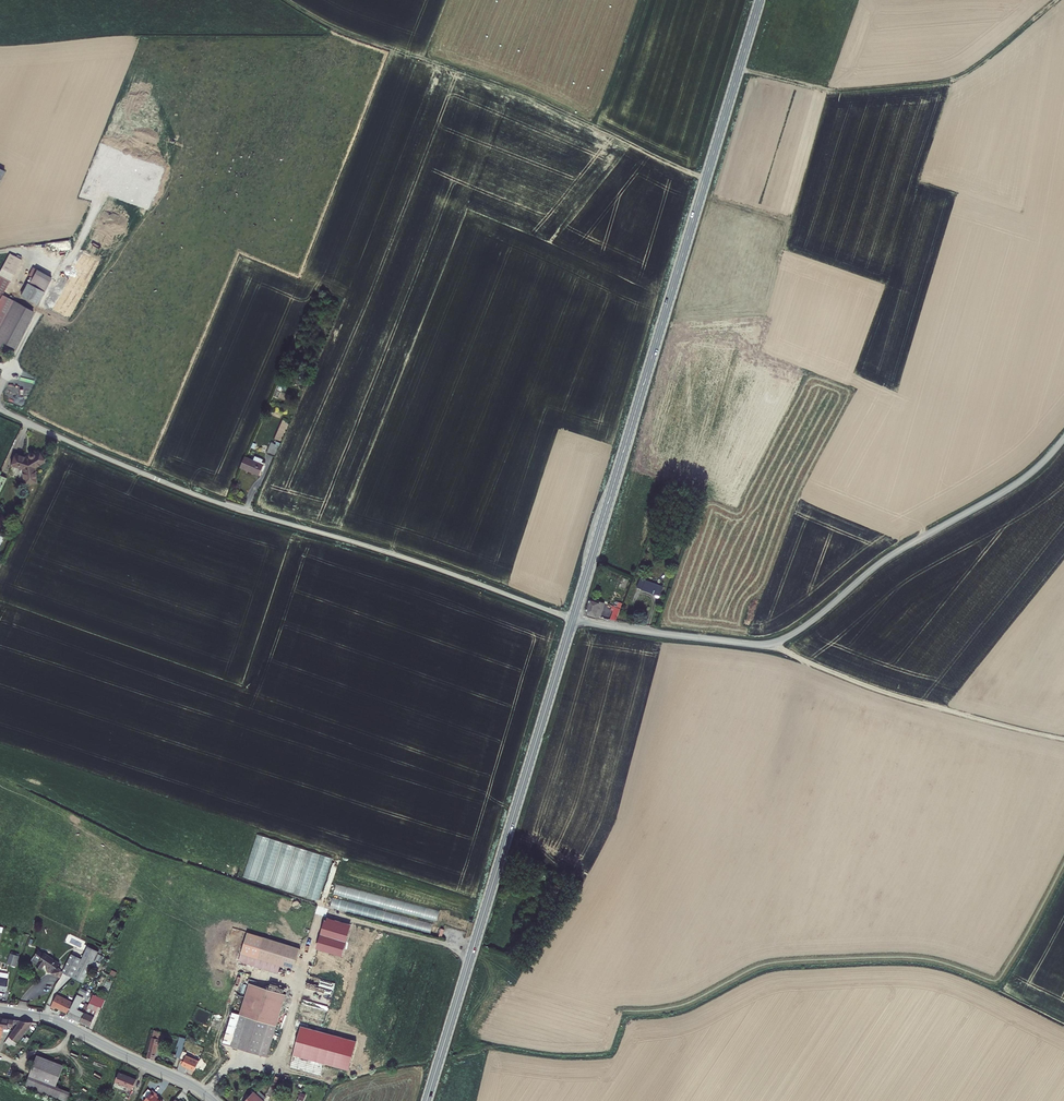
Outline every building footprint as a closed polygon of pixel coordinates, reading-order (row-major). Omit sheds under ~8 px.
[(4,285),(9,288),(26,258),(13,252),(0,275),(0,292),(4,285)] [(41,302),(54,280),(38,271),(26,293),(41,302)] [(9,288),(4,285),(0,292),(0,302),(9,288)] [(3,339),(16,346),(36,310),(17,299),(8,314),(0,309),(0,345),(3,339)] [(278,448),(269,445),(265,454),(274,458),(278,448)] [(15,451),(10,461),(22,467),(24,481),(37,479),(35,465),(45,460),(39,450),(33,452),(32,451),(30,452),(30,453),(29,455),(26,456),(15,451)] [(258,466),(260,461),(251,457),(249,462),(243,459),(239,469),(247,473),(248,471),(258,475),(261,467),(258,466)] [(661,583),(641,575),(636,585),(656,593),(661,583)] [(590,593),(585,609),(600,614),(605,598),(590,593)] [(616,602),(611,616),(616,617),(621,604),(616,602)] [(256,835),(245,879),(321,898),(333,854),(256,835)] [(331,905),(343,909),(345,904),(340,902),(341,898),(333,896),(331,905)] [(316,948),(342,954),(350,922),(324,916),(316,948)] [(445,939),(451,941),(452,935),(454,928),(448,927),(445,939)] [(89,944),(83,955),(93,960),(99,949),(89,944)] [(264,944),(257,965),(293,976),(300,955),(264,944)] [(37,951),(31,960),(37,964),(36,965),(41,968),(44,963),(49,967),(48,970),(52,973),(53,972),(57,975),(59,971),(59,970),(59,969),(59,968),(58,968),(57,968),(56,968),(55,968),(58,963),(44,953),(43,955),(37,951)] [(63,971),(83,982),(93,960),(83,955),(82,957),(72,953),(63,971)] [(10,954),(7,965),(14,967),(18,957),(10,954)] [(323,991),(333,993),(336,982),(325,980),(323,991)] [(230,1048),(267,1059),(287,996),(251,984),(230,1048)] [(93,994),(81,1021),(89,1024),(96,1009),(89,1006),(92,1001),(98,1003),(102,1005),(105,999),(101,997),(93,994)] [(56,995),(49,1008),(54,1010),(55,1008),(68,1013),(73,1002),(56,995)] [(75,998),(73,1002),(68,1013),(68,1014),(80,1019),(87,1003),(85,1002),(81,1010),(78,1009),(81,1000),(75,998)] [(89,1006),(96,1009),(98,1003),(92,1001),(89,1006)] [(300,1003),(296,1020),(307,1023),(307,1022),(324,1026),(328,1011),(306,1006),(306,1004),(300,1003)] [(2,1020),(16,1022),(12,1028),(20,1034),(31,1019),(4,1015),(2,1018),(0,1017),(0,1026),(2,1020)] [(20,1034),(12,1028),(3,1042),(0,1046),(0,1054),(4,1057),(20,1034)] [(159,1032),(151,1030),(145,1057),(152,1061),(159,1032)] [(184,1038),(178,1037),(175,1047),(177,1047),(174,1058),(178,1059),(184,1038)] [(182,1059),(179,1067),(193,1072),(194,1070),(201,1073),(204,1065),(197,1062),(196,1064),(192,1063),(194,1059),(188,1057),(192,1048),(185,1046),(181,1058),(182,1059)] [(210,1051),(203,1049),(197,1062),(204,1065),(210,1051)] [(57,1064),(30,1055),(22,1075),(50,1085),(57,1064)] [(114,1081),(131,1088),(136,1078),(119,1070),(114,1081)] [(18,1085),(59,1100),(63,1090),(50,1085),(22,1075),(18,1085)] [(273,1082),(269,1082),(263,1097),(267,1098),(273,1082)] [(151,1087),(143,1098),(146,1100),(160,1100),(162,1098),(155,1093),(156,1091),(151,1087)] [(242,1100),(261,1100),(250,1092),(242,1100)]
